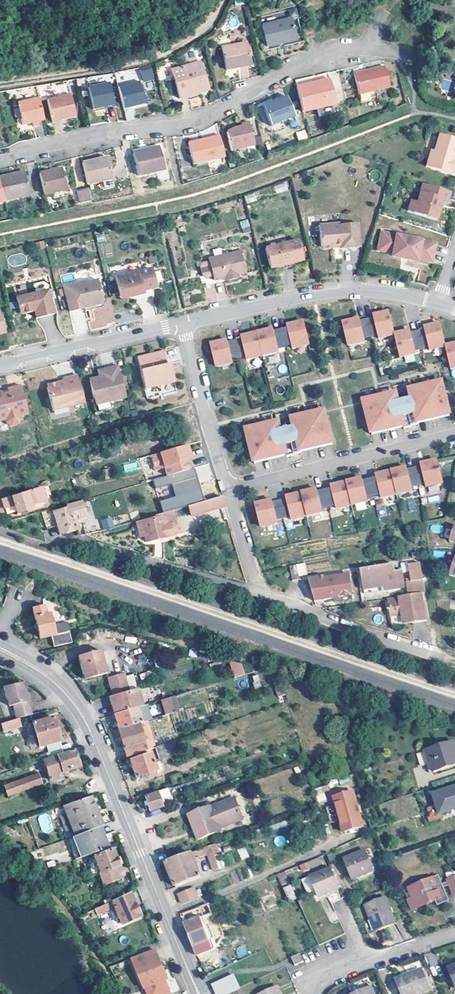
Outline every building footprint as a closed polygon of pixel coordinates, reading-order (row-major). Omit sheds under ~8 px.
[(296,38),(291,18),(262,24),(266,45),(296,38)] [(313,35),(311,26),(302,28),(304,37),(313,35)] [(249,64),(244,42),(220,46),(225,69),(249,64)] [(207,88),(198,60),(170,67),(178,96),(207,88)] [(153,63),(143,66),(145,75),(155,73),(153,63)] [(387,86),(382,66),(353,73),(357,94),(387,86)] [(143,102),(138,80),(117,85),(122,107),(143,102)] [(334,104),(328,80),(295,87),(301,112),(334,104)] [(112,103),(107,81),(86,86),(90,108),(112,103)] [(74,115),(68,93),(45,98),(49,117),(59,115),(60,118),(74,115)] [(42,118),(37,97),(16,102),(21,123),(42,118)] [(291,117),(284,97),(261,107),(267,125),(291,117)] [(132,107),(124,109),(126,120),(134,119),(132,107)] [(251,145),(246,122),(238,124),(238,126),(232,127),(225,132),(229,150),(236,149),(238,151),(243,150),(244,146),(251,145)] [(298,140),(307,138),(305,130),(296,132),(298,140)] [(436,131),(431,148),(428,147),(423,164),(448,172),(454,150),(454,137),(436,131)] [(223,155),(218,134),(187,141),(193,163),(223,155)] [(165,169),(160,146),(133,152),(138,174),(165,169)] [(111,177),(107,156),(80,162),(85,183),(111,177)] [(65,188),(61,167),(38,172),(43,193),(65,188)] [(0,175),(0,184),(3,200),(29,194),(24,170),(0,175)] [(447,190),(420,181),(414,200),(408,198),(405,208),(433,217),(438,202),(437,201),(438,197),(444,199),(447,190)] [(286,182),(274,185),(276,193),(288,190),(286,182)] [(89,200),(86,188),(76,189),(78,202),(89,200)] [(254,193),(245,196),(247,203),(257,200),(254,193)] [(240,221),(242,233),(250,232),(249,220),(240,221)] [(328,245),(331,242),(338,242),(338,244),(338,246),(356,245),(354,221),(333,223),(333,222),(316,223),(318,244),(320,246),(328,245)] [(386,231),(379,230),(375,247),(382,249),(386,231)] [(432,241),(386,231),(382,249),(390,250),(389,254),(413,258),(414,255),(429,259),(432,241)] [(106,240),(103,232),(95,234),(97,243),(106,240)] [(294,238),(262,246),(266,266),(299,258),(294,238)] [(223,252),(193,259),(198,281),(240,271),(236,251),(223,254),(223,252)] [(147,266),(111,275),(115,293),(129,290),(130,293),(139,291),(138,288),(147,285),(152,284),(147,266)] [(95,301),(97,297),(92,277),(83,279),(82,277),(59,283),(65,308),(80,305),(81,308),(90,306),(90,302),(95,301)] [(139,291),(130,293),(130,297),(149,293),(147,285),(138,288),(139,291)] [(44,287),(12,294),(16,312),(30,308),(32,316),(50,311),(44,287)] [(89,320),(89,326),(109,325),(107,307),(92,308),(93,320),(89,320)] [(357,317),(341,321),(346,344),(363,340),(362,336),(375,333),(376,336),(392,332),(387,310),(370,314),(371,316),(357,319),(357,317)] [(224,338),(207,342),(213,365),(229,361),(228,358),(242,355),(243,358),(259,354),(275,350),(274,347),(288,343),(289,347),(305,343),(300,320),(283,324),(284,326),(270,330),(270,327),(253,331),(237,335),(238,337),(224,341),(224,338)] [(408,328),(392,332),(398,356),(414,352),(413,348),(423,345),(424,349),(443,344),(438,321),(418,326),(419,329),(409,331),(408,328)] [(443,344),(449,367),(454,366),(454,341),(443,344)] [(159,349),(133,356),(138,375),(146,373),(149,386),(170,380),(166,362),(162,362),(159,349)] [(106,400),(121,396),(113,364),(98,368),(100,374),(95,375),(85,378),(90,398),(91,403),(106,400)] [(44,383),(42,386),(48,409),(79,401),(73,373),(58,377),(59,382),(54,383),(51,381),(44,383)] [(146,373),(138,375),(140,388),(149,386),(146,373)] [(439,381),(408,388),(410,396),(416,420),(447,413),(439,381)] [(14,414),(20,413),(22,410),(15,384),(2,387),(4,392),(0,393),(0,418),(14,414)] [(395,400),(393,392),(362,400),(369,432),(401,424),(395,400)] [(410,396),(395,400),(401,424),(416,420),(410,396)] [(91,403),(90,398),(87,398),(91,411),(107,407),(106,400),(91,403)] [(321,409),(288,417),(290,425),(297,449),(329,441),(321,409)] [(0,418),(0,419),(1,421),(6,424),(12,423),(15,417),(14,414),(0,418)] [(274,421),(242,428),(251,460),(282,453),(276,429),(274,421)] [(290,425),(276,429),(282,453),(297,449),(290,425)] [(184,443),(147,454),(151,467),(161,464),(163,472),(185,466),(182,455),(181,451),(186,450),(184,443)] [(268,500),(252,504),(257,527),(274,523),(273,519),(286,516),(287,520),(319,512),(318,508),(331,505),(332,509),(364,501),(363,497),(376,494),(377,498),(408,490),(408,487),(421,483),(422,487),(438,483),(433,459),(416,463),(417,466),(403,469),(403,467),(372,474),(372,477),(359,480),(358,478),(327,486),(327,488),(314,491),(313,489),(297,493),(281,497),(282,499),(269,502),(268,500)] [(196,468),(201,482),(213,477),(208,463),(196,468)] [(159,500),(162,511),(203,500),(195,468),(153,479),(155,487),(172,483),(175,496),(159,500)] [(39,500),(36,488),(11,496),(0,499),(0,512),(4,510),(4,513),(15,510),(15,512),(29,507),(28,504),(39,500)] [(223,506),(220,496),(187,505),(190,515),(223,506)] [(70,504),(71,506),(41,514),(46,528),(56,525),(59,534),(76,528),(74,519),(85,517),(80,501),(70,504)] [(174,518),(172,510),(154,515),(154,518),(141,521),(144,535),(145,541),(164,537),(173,535),(177,530),(176,525),(171,523),(170,519),(174,518)] [(28,526),(26,516),(14,519),(16,529),(28,526)] [(104,530),(114,526),(111,516),(100,520),(104,530)] [(144,535),(141,521),(136,523),(139,536),(144,535)] [(454,556),(452,555),(447,572),(454,575),(454,552),(454,556)] [(298,578),(294,563),(288,565),(291,580),(298,578)] [(393,570),(391,563),(359,568),(362,587),(383,584),(383,588),(404,585),(401,569),(393,570)] [(405,582),(407,595),(421,592),(423,592),(418,563),(408,565),(410,578),(406,579),(406,582),(405,582)] [(351,594),(347,574),(323,578),(326,598),(351,594)] [(321,591),(319,578),(309,579),(311,593),(321,591)] [(421,592),(407,595),(386,598),(389,616),(400,615),(402,621),(415,619),(416,622),(425,620),(421,592)] [(49,637),(67,632),(67,630),(68,630),(66,623),(51,627),(47,612),(44,613),(42,605),(33,606),(30,608),(38,638),(49,635),(49,637)] [(402,621),(400,615),(389,616),(391,625),(416,622),(415,619),(402,621)] [(70,642),(67,632),(49,637),(52,646),(70,642)] [(105,673),(99,652),(77,657),(82,679),(105,673)] [(239,664),(229,661),(233,676),(242,674),(239,664)] [(129,687),(136,685),(134,673),(126,675),(129,687)] [(124,674),(108,678),(112,695),(129,690),(124,674)] [(251,676),(255,688),(261,686),(257,674),(251,676)] [(281,680),(274,682),(278,696),(285,694),(281,680)] [(10,707),(14,719),(29,715),(23,693),(20,694),(19,690),(17,684),(0,689),(3,699),(5,699),(7,707),(10,707)] [(111,703),(114,713),(141,705),(136,688),(129,690),(112,695),(107,696),(109,704),(111,703)] [(178,710),(172,695),(168,696),(172,712),(178,710)] [(172,712),(168,696),(159,699),(164,714),(172,712)] [(116,728),(144,720),(149,719),(144,703),(141,705),(114,713),(112,713),(116,728)] [(62,752),(52,716),(31,722),(29,715),(14,719),(5,722),(0,723),(0,724),(2,731),(30,722),(37,747),(45,744),(49,756),(62,752)] [(144,720),(116,728),(125,756),(153,747),(144,720)] [(165,743),(163,743),(153,747),(157,759),(177,752),(173,740),(165,743)] [(451,741),(425,750),(429,761),(432,771),(454,763),(454,753),(451,741)] [(71,748),(62,752),(49,756),(41,759),(47,779),(61,775),(60,771),(77,765),(71,748)] [(429,761),(425,750),(415,753),(419,764),(429,761)] [(152,762),(148,752),(128,759),(134,777),(144,773),(145,777),(155,774),(161,769),(158,761),(152,762)] [(189,777),(187,770),(178,773),(180,780),(189,777)] [(178,773),(178,772),(168,776),(170,783),(180,780),(178,773)] [(39,783),(36,773),(3,785),(6,795),(39,783)] [(311,785),(308,775),(298,778),(301,787),(311,785)] [(431,793),(437,813),(454,808),(454,786),(431,793)] [(165,795),(162,788),(143,795),(148,810),(160,806),(158,797),(165,795)] [(362,827),(353,792),(333,797),(342,832),(362,827)] [(68,803),(80,833),(92,828),(91,825),(99,821),(89,796),(68,803)] [(216,805),(223,824),(238,818),(230,799),(216,805)] [(66,812),(64,804),(52,808),(53,811),(50,813),(51,815),(54,814),(55,817),(66,812)] [(223,824),(216,805),(185,817),(194,841),(216,832),(215,830),(214,827),(223,824)] [(43,832),(52,829),(45,814),(37,817),(43,832)] [(223,824),(224,827),(239,821),(238,818),(223,824)] [(98,826),(92,828),(80,833),(73,835),(82,856),(106,847),(98,826)] [(216,851),(213,844),(208,845),(211,854),(216,851)] [(209,864),(214,862),(211,854),(208,845),(203,847),(205,854),(209,864)] [(193,851),(195,856),(196,858),(205,854),(203,847),(193,851)] [(237,849),(241,860),(248,857),(245,847),(237,849)] [(116,865),(110,849),(92,856),(102,884),(117,879),(113,866),(116,865)] [(371,870),(362,849),(342,858),(351,879),(371,870)] [(191,858),(189,852),(164,861),(174,887),(198,877),(191,858)] [(76,866),(74,859),(54,866),(55,869),(57,868),(59,873),(76,866)] [(338,888),(329,867),(308,877),(317,897),(338,888)] [(296,898),(283,870),(276,873),(289,901),(296,898)] [(448,901),(438,875),(408,887),(412,898),(417,909),(435,901),(437,906),(448,901)] [(445,881),(450,894),(454,892),(454,877),(445,881)] [(195,897),(191,888),(177,894),(180,903),(195,897)] [(138,915),(128,891),(109,900),(113,907),(120,924),(138,915)] [(394,922),(383,898),(363,907),(374,931),(394,922)] [(417,909),(412,898),(407,900),(412,911),(417,909)] [(113,907),(109,900),(95,907),(98,914),(113,907)] [(210,914),(206,904),(181,914),(184,923),(183,924),(195,955),(210,949),(198,919),(210,914)] [(247,955),(246,947),(237,948),(237,956),(247,955)] [(165,978),(153,950),(130,958),(143,988),(149,985),(153,993),(160,990),(156,982),(163,979),(165,978)] [(301,961),(298,953),(290,957),(293,964),(301,961)] [(420,969),(394,978),(400,993),(416,993),(428,990),(420,969)] [(231,974),(210,984),(214,993),(224,993),(238,987),(231,974)] [(163,979),(156,982),(160,990),(153,993),(149,985),(143,988),(146,993),(168,993),(169,993),(170,993),(163,979)] [(275,985),(257,993),(279,993),(275,985)]
